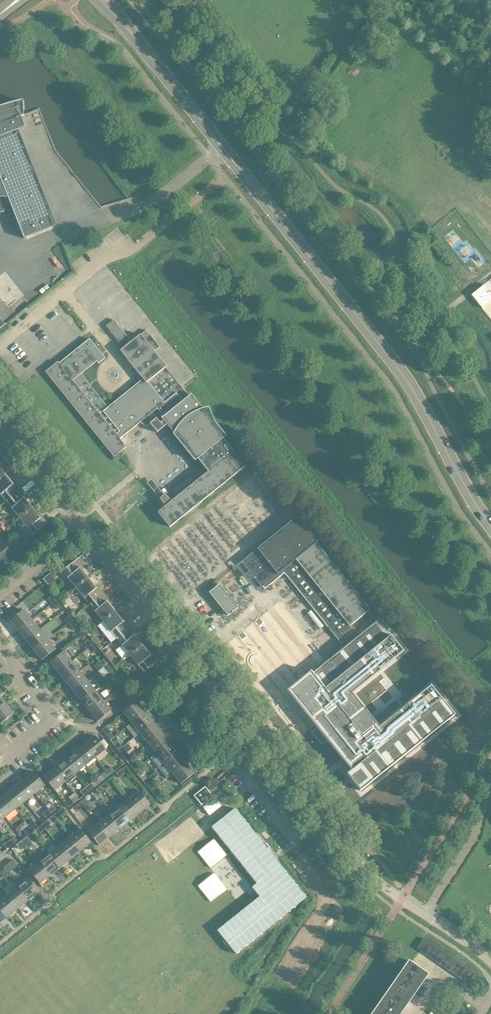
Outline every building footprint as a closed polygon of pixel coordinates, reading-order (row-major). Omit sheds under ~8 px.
[(4,212),(4,209),(12,209),(24,238),(56,225),(56,224),(52,225),(15,131),(25,127),(21,117),(24,115),(23,100),(16,102),(10,103),(2,106),(0,106),(0,212),(4,212)] [(484,284),(471,295),(482,308),(490,301),(490,292),(484,284)] [(131,292),(54,354),(111,425),(188,363),(131,292)] [(196,460),(208,466),(168,497),(163,490),(157,495),(161,500),(156,511),(170,528),(207,499),(208,496),(225,482),(236,461),(240,458),(221,435),(224,429),(202,402),(200,404),(188,389),(182,394),(176,391),(154,408),(158,410),(147,419),(158,433),(162,430),(166,422),(196,460)] [(5,474),(0,478),(0,493),(6,501),(20,489),(15,482),(13,484),(5,474)] [(150,478),(147,481),(154,491),(158,488),(150,478)] [(20,489),(6,501),(20,518),(32,508),(24,498),(26,496),(20,489)] [(40,518),(32,508),(20,518),(33,534),(29,537),(30,537),(54,517),(47,523),(42,516),(40,518)] [(296,518),(242,561),(262,586),(315,542),(316,542),(317,543),(318,542),(297,516),(296,517),(297,518),(296,518)] [(13,555),(2,541),(0,543),(0,559),(3,563),(13,555)] [(75,588),(88,578),(80,568),(82,566),(77,560),(84,554),(84,553),(59,573),(59,574),(62,571),(75,588)] [(88,578),(75,588),(89,605),(104,593),(98,586),(96,588),(88,578)] [(228,616),(238,607),(219,584),(209,592),(228,616)] [(104,593),(89,605),(102,621),(115,611),(107,601),(109,600),(104,593)] [(52,604),(57,600),(52,595),(48,598),(52,603),(52,604)] [(61,606),(57,600),(52,604),(52,603),(57,609),(61,606)] [(31,620),(23,610),(10,620),(18,630),(31,620)] [(115,611),(102,621),(116,638),(131,627),(125,620),(123,621),(115,611)] [(69,624),(73,621),(69,615),(64,619),(68,623),(69,624)] [(31,620),(18,630),(26,640),(39,629),(31,620)] [(311,671),(287,690),(308,716),(351,770),(346,774),(360,791),(455,715),(431,685),(379,727),(369,714),(352,693),(404,651),(378,620),(359,635),(342,649),(330,658),(331,658),(313,673),(311,671)] [(78,626),(73,621),(69,624),(73,630),(78,626)] [(116,638),(122,645),(116,650),(124,660),(130,655),(142,645),(134,635),(136,634),(131,627),(116,638)] [(39,629),(26,640),(34,650),(47,639),(39,629)] [(55,649),(47,639),(34,650),(42,660),(55,649)] [(88,648),(92,644),(88,639),(84,642),(88,648)] [(92,644),(88,648),(83,652),(86,657),(92,653),(97,650),(92,644)] [(150,655),(142,645),(130,655),(143,672),(140,675),(165,655),(165,654),(158,660),(152,653),(150,655)] [(63,651),(50,662),(58,672),(72,661),(63,651)] [(103,667),(108,663),(104,658),(99,662),(99,661),(94,665),(98,671),(103,667)] [(72,661),(58,672),(66,682),(79,671),(72,661)] [(116,673),(108,663),(103,667),(108,673),(111,677),(116,673)] [(79,671),(66,682),(74,691),(87,681),(79,671)] [(119,686),(123,683),(119,678),(115,681),(119,686)] [(87,681),(74,691),(82,701),(95,691),(87,681)] [(123,683),(119,686),(124,693),(124,692),(128,697),(132,694),(123,683)] [(103,700),(95,691),(82,701),(90,711),(103,700)] [(103,700),(90,711),(98,721),(111,710),(103,700)] [(137,701),(123,712),(132,722),(145,712),(137,701)] [(0,707),(0,724),(14,713),(5,703),(0,707)] [(153,722),(145,712),(132,722),(136,727),(140,732),(153,722)] [(153,722),(140,732),(148,743),(161,732),(153,722)] [(110,723),(106,726),(102,730),(106,735),(110,732),(109,730),(113,727),(110,723)] [(161,732),(148,743),(156,753),(169,742),(161,732)] [(95,736),(84,744),(95,757),(106,749),(108,745),(103,739),(100,742),(95,736)] [(118,750),(122,747),(118,741),(114,745),(118,750)] [(169,742),(156,753),(164,763),(178,752),(169,742)] [(95,757),(84,744),(74,752),(85,766),(95,757)] [(122,747),(118,750),(122,756),(127,752),(122,747)] [(74,752),(64,760),(75,774),(85,766),(74,752)] [(178,752),(164,763),(173,773),(186,762),(178,752)] [(75,774),(64,760),(54,768),(65,782),(75,774)] [(134,771),(139,767),(135,762),(130,765),(134,771)] [(194,773),(186,762),(173,773),(181,784),(194,773)] [(111,766),(106,771),(109,775),(115,771),(111,766)] [(140,769),(139,767),(134,771),(139,776),(143,773),(147,770),(144,766),(140,769)] [(54,768),(44,777),(54,790),(65,782),(54,768)] [(115,773),(119,777),(125,773),(121,768),(115,773)] [(109,775),(106,771),(100,775),(104,779),(109,775)] [(34,772),(24,780),(35,793),(45,785),(34,772)] [(24,780),(14,788),(25,801),(35,793),(24,780)] [(100,785),(104,789),(110,785),(106,780),(100,785)] [(151,791),(155,788),(151,782),(147,786),(151,791)] [(85,787),(89,791),(94,787),(91,783),(85,787)] [(104,789),(100,785),(95,789),(98,794),(104,789)] [(205,786),(194,795),(201,805),(213,796),(205,786)] [(89,791),(85,787),(80,791),(83,796),(89,791)] [(25,801),(14,788),(4,796),(15,809),(25,801)] [(160,794),(155,788),(151,791),(155,797),(160,794)] [(139,813),(150,804),(139,791),(129,799),(139,813)] [(0,799),(0,810),(5,817),(15,809),(4,796),(0,799)] [(85,797),(80,802),(84,806),(89,802),(85,797)] [(213,798),(203,806),(211,815),(220,807),(213,798)] [(65,804),(69,808),(74,804),(71,799),(65,804)] [(129,799),(119,808),(129,821),(139,813),(129,799)] [(84,806),(80,802),(74,806),(78,810),(84,806)] [(47,809),(51,813),(56,809),(53,805),(47,809)] [(66,811),(63,807),(57,812),(60,816),(66,811)] [(119,808),(109,816),(119,829),(129,821),(119,808)] [(51,813),(47,809),(42,813),(45,818),(51,813)] [(109,816),(98,824),(109,837),(119,829),(109,816)] [(42,824),(45,828),(51,824),(47,819),(42,824)] [(28,825),(31,829),(37,825),(33,820),(28,825)] [(45,828),(42,824),(36,828),(40,832),(45,828)] [(98,824),(88,832),(99,845),(109,837),(98,824)] [(31,829),(28,825),(22,829),(26,834),(31,829)] [(80,829),(70,837),(80,851),(91,842),(80,829)] [(274,841),(281,836),(277,831),(270,836),(274,841)] [(14,836),(9,841),(12,845),(17,840),(14,836)] [(21,840),(25,845),(30,840),(27,836),(21,840)] [(70,837),(60,845),(70,859),(80,851),(70,837)] [(25,845),(21,840),(16,844),(19,849),(25,845)] [(12,845),(9,841),(3,845),(7,849),(12,845)] [(60,845),(49,854),(60,867),(70,859),(60,845)] [(60,867),(49,854),(39,862),(50,875),(60,867)] [(11,868),(16,864),(13,859),(7,864),(11,868)] [(39,862),(29,870),(40,883),(50,875),(39,862)] [(38,891),(28,878),(17,886),(28,900),(38,891)] [(28,900),(17,886),(7,895),(18,908),(28,900)] [(0,900),(0,906),(8,916),(18,908),(7,895),(0,900)] [(371,1013),(400,1013),(428,974),(408,960),(371,1013)]
